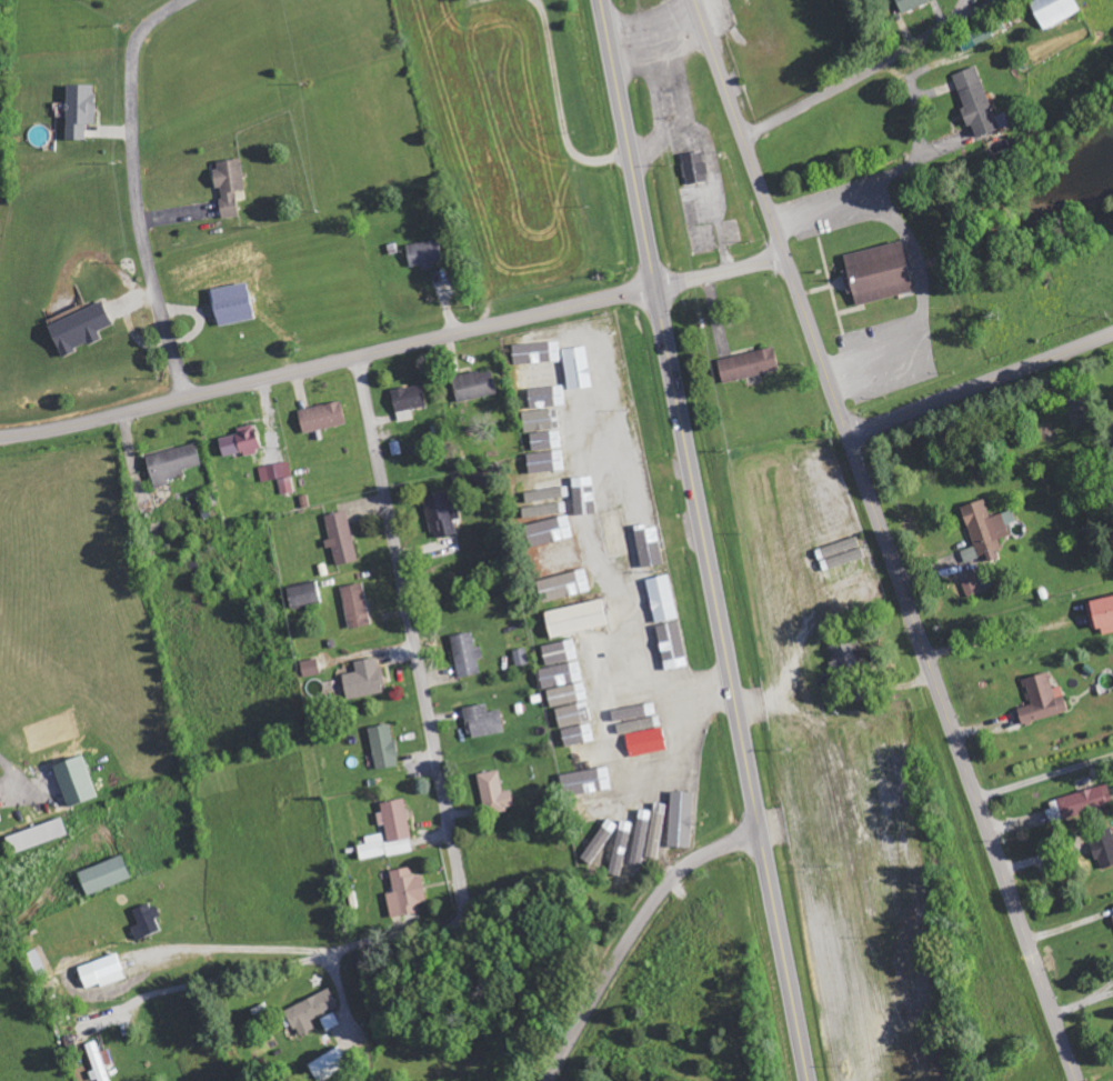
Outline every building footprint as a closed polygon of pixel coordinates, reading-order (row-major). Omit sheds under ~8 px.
[(929,0),(897,0),(903,14),(930,2),(929,0)] [(1044,30),(1081,12),(1075,0),(1033,0),(1030,1),(1044,30)] [(974,138),(1011,126),(1006,112),(995,116),(977,66),(952,75),(964,107),(963,108),(974,138)] [(66,139),(87,140),(87,124),(95,124),(96,85),(67,85),(66,139)] [(682,154),(686,184),(708,181),(704,151),(682,154)] [(220,218),(238,217),(237,192),(245,191),(242,160),(216,161),(220,218)] [(433,266),(432,264),(443,262),(439,240),(407,245),(411,269),(433,266)] [(915,292),(903,241),(844,255),(849,275),(844,276),(848,291),(853,290),(856,306),(915,292)] [(212,291),(220,327),(256,319),(247,282),(212,291)] [(48,326),(61,357),(103,339),(100,331),(114,325),(104,302),(48,326)] [(563,363),(562,340),(516,341),(516,364),(563,363)] [(723,384),(780,371),(775,347),(718,360),(723,384)] [(513,370),(516,391),(565,384),(562,363),(513,370)] [(497,396),(494,370),(453,376),(457,402),(497,396)] [(392,391),(399,423),(414,419),(412,410),(428,406),(423,384),(392,391)] [(563,429),(558,387),(519,391),(524,433),(563,429)] [(299,411),(305,435),(347,424),(342,401),(299,411)] [(220,438),(223,457),(244,453),(244,455),(262,451),(257,424),(237,428),(238,435),(220,438)] [(531,434),(534,454),(567,450),(564,429),(531,434)] [(155,486),(187,478),(185,471),(203,466),(196,443),(147,457),(155,486)] [(569,474),(568,453),(527,455),(528,475),(569,474)] [(282,494),(295,492),(290,462),(260,467),(263,484),(279,481),(282,494)] [(523,479),(524,499),(571,496),(570,475),(523,479)] [(433,540),(457,534),(454,521),(458,520),(451,492),(424,499),(433,540)] [(1013,510),(991,517),(985,499),(963,506),(982,564),(998,559),(996,551),(1002,549),(999,540),(1009,536),(1006,525),(1016,522),(1013,510)] [(563,524),(560,504),(528,507),(530,527),(563,524)] [(607,561),(629,557),(620,509),(598,513),(607,561)] [(325,515),(331,540),(330,541),(336,566),(359,561),(348,511),(325,515)] [(582,566),(577,544),(529,556),(535,578),(582,566)] [(591,591),(585,569),(537,581),(543,603),(591,591)] [(992,588),(986,573),(962,583),(969,598),(992,588)] [(652,625),(675,623),(670,579),(648,581),(652,625)] [(287,589),(292,610),(323,602),(318,582),(287,589)] [(349,629),(371,625),(363,583),(341,587),(349,629)] [(1091,601),(1099,636),(1112,633),(1112,596),(1091,601)] [(545,611),(550,638),(607,627),(603,601),(545,611)] [(666,667),(686,663),(678,622),(658,627),(666,667)] [(451,637),(459,678),(481,674),(478,660),(484,659),(481,646),(476,648),(472,632),(451,637)] [(537,647),(542,668),(580,659),(575,639),(537,647)] [(828,647),(834,671),(865,663),(859,639),(828,647)] [(517,667),(529,664),(526,648),(513,651),(517,667)] [(343,674),(346,700),(384,695),(380,658),(355,661),(357,673),(343,674)] [(321,674),(317,659),(300,662),(304,678),(321,674)] [(584,683),(582,662),(541,667),(543,687),(584,683)] [(1022,725),(1068,712),(1061,687),(1053,689),(1049,673),(1024,680),(1031,705),(1018,709),(1022,725)] [(550,706),(588,701),(586,683),(547,689),(550,706)] [(596,722),(591,703),(557,712),(562,732),(596,722)] [(618,732),(660,724),(658,713),(653,714),(652,703),(619,709),(621,720),(616,721),(618,732)] [(465,708),(471,739),(505,732),(500,710),(488,712),(487,704),(465,708)] [(375,770),(398,767),(392,725),(370,727),(375,770)] [(561,734),(565,751),(594,743),(590,727),(561,734)] [(668,749),(663,727),(627,735),(632,757),(668,749)] [(96,799),(85,757),(56,764),(67,807),(96,799)] [(609,791),(605,769),(564,777),(568,799),(609,791)] [(687,792),(695,792),(695,781),(697,781),(698,770),(688,770),(687,792)] [(512,791),(502,792),(500,771),(479,774),(484,814),(514,810),(512,791)] [(1108,785),(1045,802),(1051,822),(1112,805),(1112,803),(1108,785)] [(613,817),(611,797),(576,802),(579,822),(613,817)] [(361,860),(414,852),(405,799),(378,804),(382,826),(384,825),(385,833),(366,836),(368,847),(359,848),(361,860)] [(646,858),(650,811),(638,810),(634,857),(646,858)] [(693,810),(681,810),(680,842),(692,842),(693,810)] [(635,813),(624,812),(618,859),(630,860),(635,813)] [(659,860),(666,816),(654,814),(647,858),(659,860)] [(69,836),(63,818),(7,836),(13,855),(69,836)] [(1112,833),(1090,841),(1100,871),(1112,866),(1112,836),(1112,833)] [(131,879),(122,856),(78,873),(88,896),(131,879)] [(420,914),(419,903),(426,902),(423,874),(413,876),(412,868),(390,871),(393,893),(387,894),(390,917),(420,914)] [(161,931),(156,918),(159,917),(153,902),(133,910),(139,925),(132,928),(137,941),(161,931)] [(86,991),(125,978),(117,954),(78,967),(86,991)] [(338,1009),(330,991),(285,1009),(296,1038),(315,1030),(311,1020),(338,1009)] [(340,1026),(335,1013),(320,1019),(326,1032),(340,1026)] [(94,1071),(90,1072),(92,1080),(94,1080),(98,1080),(99,1080),(110,1080),(106,1069),(113,1067),(108,1050),(100,1052),(96,1041),(86,1045),(94,1071)]
